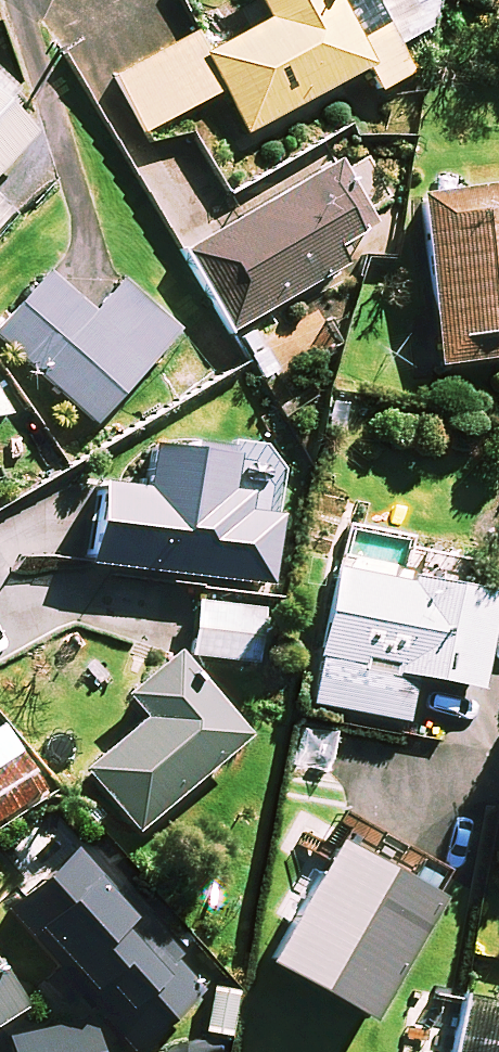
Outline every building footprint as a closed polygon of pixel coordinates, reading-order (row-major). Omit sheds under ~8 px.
[(270,26),(208,59),(197,37),(117,80),(147,135),(224,94),(247,137),(369,72),(381,94),(413,77),(372,0),(256,0),(270,26)] [(0,108),(0,175),(33,138),(0,108)] [(372,232),(322,147),(237,197),(251,220),(186,258),(231,336),(346,269),(336,253),(372,232)] [(417,204),(438,371),(498,363),(498,193),(417,204)] [(122,285),(92,318),(48,278),(0,330),(0,342),(95,429),(179,337),(122,285)] [(11,417),(0,403),(0,420),(11,417)] [(242,469),(139,454),(133,493),(90,487),(78,572),(275,599),(283,536),(242,469)] [(498,600),(329,573),(308,709),(408,724),(414,682),(484,693),(498,600)] [(256,667),(262,614),(201,606),(194,659),(256,667)] [(243,745),(172,662),(129,700),(148,722),(85,776),(137,836),(243,745)] [(2,728),(0,729),(0,830),(49,796),(2,728)] [(387,861),(340,836),(265,974),(368,1030),(436,904),(380,874),(387,861)] [(39,989),(69,1022),(85,1007),(127,1051),(139,1051),(203,991),(74,854),(9,915),(60,969),(39,989)] [(0,985),(0,1028),(20,1015),(0,985)] [(474,988),(462,1051),(498,1051),(498,993),(474,988)] [(89,1025),(9,1041),(12,1051),(94,1051),(89,1025)]
